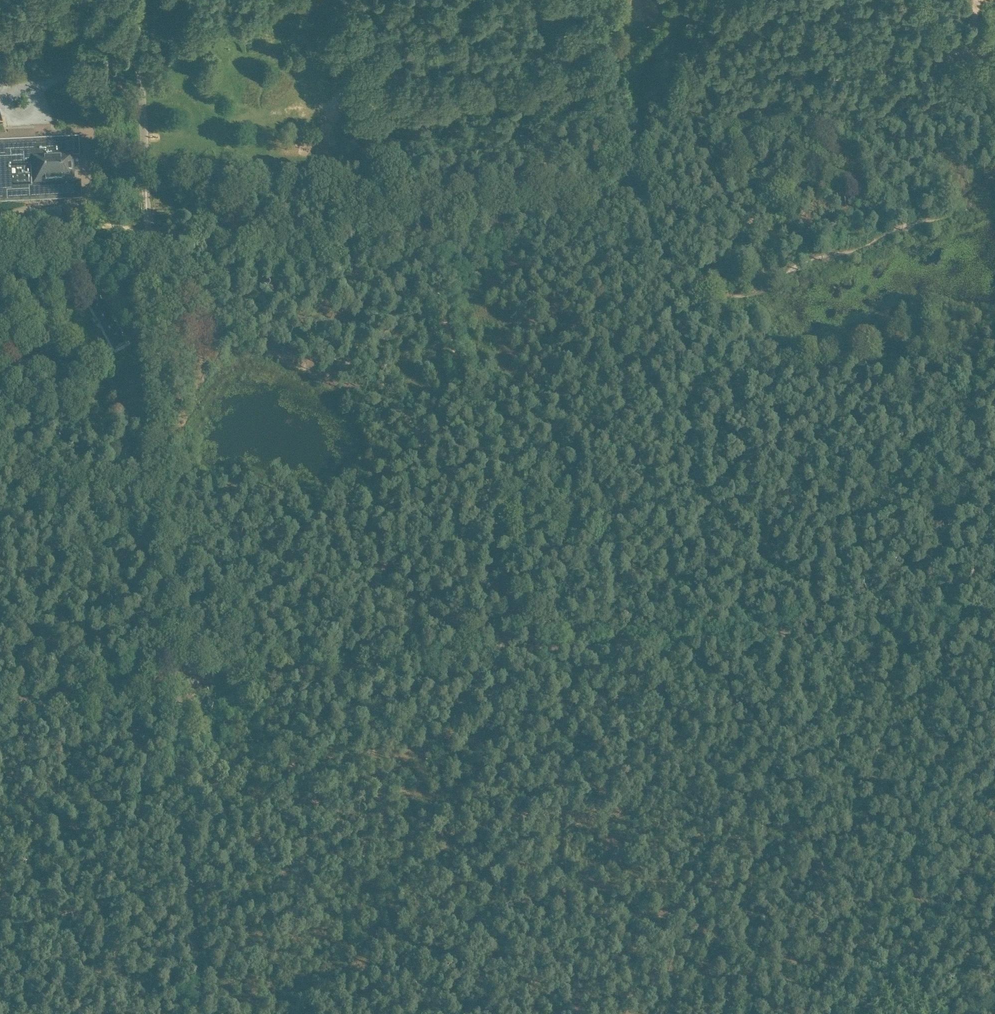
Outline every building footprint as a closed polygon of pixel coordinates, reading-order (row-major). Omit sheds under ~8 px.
[(0,143),(0,202),(38,200),(38,197),(62,195),(62,199),(80,198),(79,182),(73,182),(72,156),(78,156),(77,139),(59,140),(60,143),(35,145),(35,141),(0,143)] [(59,208),(41,209),(42,222),(60,221),(59,208)] [(99,296),(89,301),(115,349),(125,344),(99,296)]
